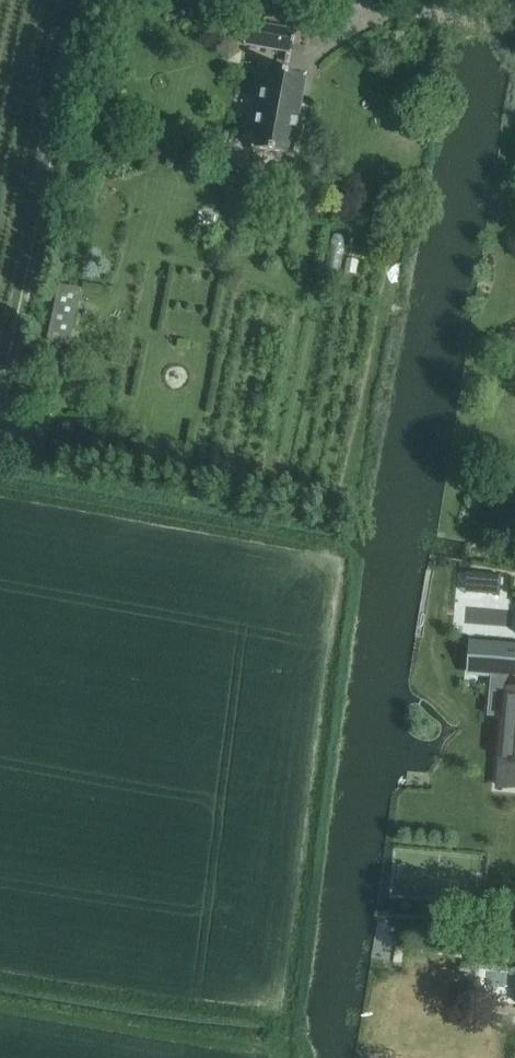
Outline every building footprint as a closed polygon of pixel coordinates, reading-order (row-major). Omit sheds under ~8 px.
[(198,9),(242,17),(245,0),(200,0),(198,9)] [(298,33),(249,23),(245,47),(293,57),(298,33)] [(265,72),(251,150),(293,158),(307,80),(265,72)] [(59,286),(47,344),(70,348),(82,290),(59,286)] [(471,675),(491,676),(508,678),(507,692),(506,692),(503,724),(499,778),(514,779),(514,653),(473,650),(471,675)] [(507,1004),(514,1004),(514,978),(509,978),(507,1004)]
